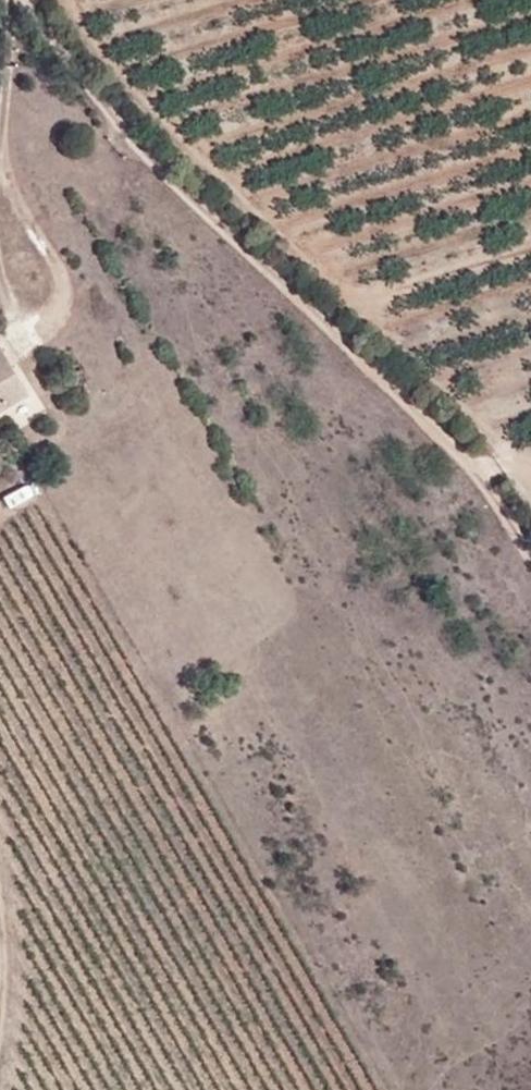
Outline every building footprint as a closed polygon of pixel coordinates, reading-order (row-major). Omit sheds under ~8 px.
[(27,395),(0,350),(0,351),(0,411),(27,395)]
